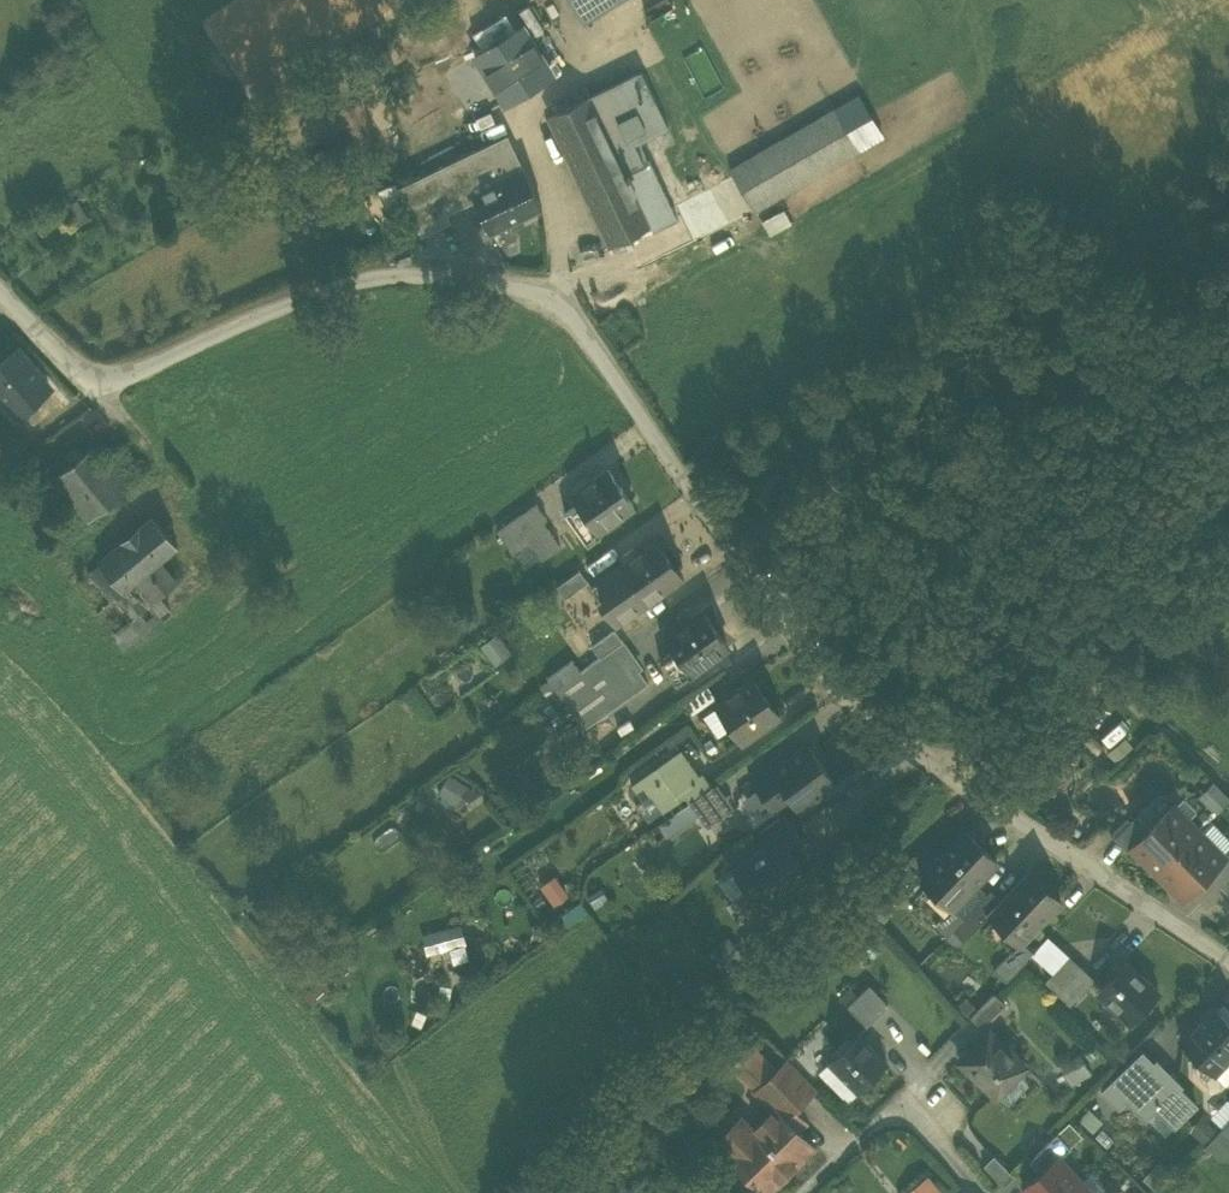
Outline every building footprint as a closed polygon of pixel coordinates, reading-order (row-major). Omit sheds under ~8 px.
[(618,0),(571,0),(584,21),(618,0)] [(469,33),(480,51),(521,27),(510,8),(469,33)] [(475,55),(505,104),(555,74),(524,25),(521,27),(480,51),(475,55)] [(346,48),(355,63),(378,48),(369,34),(346,48)] [(641,72),(589,96),(589,95),(550,113),(611,244),(650,226),(626,176),(646,167),(635,144),(667,129),(641,72)] [(860,93),(834,108),(858,150),(884,135),(860,93)] [(730,168),(754,210),(858,150),(834,108),(730,168)] [(487,138),(510,131),(506,119),(484,125),(487,138)] [(477,149),(407,182),(398,186),(407,205),(408,207),(421,234),(451,220),(446,209),(473,196),(473,197),(490,231),(542,206),(526,172),(525,170),(507,134),(477,149)] [(652,164),(646,167),(626,176),(650,226),(652,231),(678,219),(652,164)] [(390,215),(408,207),(407,205),(398,186),(395,180),(378,189),(390,215)] [(784,207),(762,220),(770,235),(793,222),(784,207)] [(71,219),(76,228),(90,220),(84,210),(71,219)] [(17,348),(0,363),(0,392),(18,413),(50,386),(17,348)] [(54,477),(89,520),(129,487),(106,459),(94,444),(54,477)] [(106,459),(129,487),(145,475),(122,446),(106,459)] [(565,512),(588,543),(602,533),(599,529),(635,504),(609,468),(572,494),(578,503),(565,512)] [(531,542),(541,558),(560,545),(543,520),(547,517),(537,503),(499,529),(515,553),(531,542)] [(100,562),(123,590),(137,578),(159,560),(178,544),(155,517),(100,562)] [(655,540),(618,566),(644,602),(681,576),(655,540)] [(159,560),(137,578),(123,590),(100,562),(88,572),(111,599),(97,613),(127,647),(153,627),(141,613),(155,601),(177,582),(159,560)] [(616,621),(644,602),(618,566),(599,579),(609,594),(601,599),(616,621)] [(557,585),(566,597),(588,581),(580,569),(557,585)] [(141,613),(153,627),(167,617),(155,601),(141,613)] [(665,636),(675,651),(691,672),(728,646),(702,610),(682,624),(677,617),(660,629),(665,636)] [(592,645),(600,656),(623,640),(615,628),(592,645)] [(512,654),(497,632),(479,645),(495,666),(512,654)] [(600,657),(627,697),(647,682),(629,657),(633,654),(623,640),(600,656),(600,657)] [(627,697),(600,657),(580,671),(556,688),(581,722),(608,703),(611,707),(618,702),(618,703),(627,697)] [(556,688),(580,671),(572,660),(548,677),(556,688)] [(732,726),(742,739),(779,713),(753,677),(716,703),(732,726)] [(717,696),(707,683),(684,700),(693,713),(717,696)] [(608,703),(581,722),(585,728),(619,704),(618,703),(618,702),(611,707),(608,703)] [(718,736),(732,726),(716,703),(702,713),(718,736)] [(1126,737),(1107,753),(1115,762),(1134,746),(1126,737)] [(788,795),(797,808),(825,788),(835,780),(831,774),(808,742),(788,757),(783,751),(749,776),(771,807),(788,795)] [(650,793),(662,810),(684,795),(689,801),(712,785),(702,772),(699,774),(682,750),(633,784),(643,798),(650,793)] [(825,788),(833,799),(865,775),(852,758),(831,774),(835,780),(825,788)] [(468,784),(449,773),(437,793),(456,804),(468,784)] [(1214,779),(1198,796),(1216,814),(1228,801),(1228,794),(1214,779)] [(717,781),(712,785),(721,798),(718,800),(698,814),(707,826),(735,806),(717,781)] [(689,801),(698,814),(718,800),(721,798),(712,785),(689,801)] [(1184,795),(1173,805),(1187,819),(1198,809),(1184,795)] [(668,836),(698,814),(689,801),(659,823),(668,836)] [(1132,846),(1157,872),(1199,831),(1187,819),(1173,805),(1150,828),(1132,846)] [(765,848),(772,857),(787,846),(792,853),(806,842),(786,815),(755,837),(763,849),(765,848)] [(1115,836),(1129,849),(1132,846),(1150,828),(1137,815),(1115,836)] [(1199,831),(1224,857),(1228,852),(1228,836),(1212,818),(1199,831)] [(928,897),(945,914),(952,906),(952,907),(953,906),(976,882),(997,860),(966,830),(921,877),(934,890),(928,897)] [(1224,857),(1199,831),(1157,872),(1182,898),(1208,872),(1224,857)] [(748,892),(765,915),(783,902),(780,897),(809,876),(792,853),(787,846),(772,857),(765,848),(763,849),(741,866),(733,871),(746,889),(744,890),(747,894),(748,892)] [(1220,884),(1228,875),(1228,852),(1224,857),(1208,872),(1220,884)] [(1003,919),(1024,939),(1060,901),(1031,872),(1012,892),(1010,890),(1002,899),(989,912),(990,914),(1000,923),(1003,919)] [(570,894),(555,874),(540,885),(555,905),(570,894)] [(1228,894),(1228,875),(1220,884),(1228,894)] [(964,917),(966,915),(987,893),(976,882),(953,906),(964,917)] [(991,889),(987,893),(966,915),(978,926),(990,914),(989,912),(1002,899),(991,889)] [(565,929),(588,911),(580,900),(556,918),(565,929)] [(952,906),(945,914),(935,924),(947,935),(964,917),(953,906),(952,907),(952,906)] [(964,917),(947,935),(958,946),(978,926),(966,915),(964,917)] [(422,935),(428,955),(467,944),(461,924),(422,935)] [(728,970),(746,956),(728,935),(711,949),(728,970)] [(1048,935),(1033,951),(1031,953),(1053,973),(1069,955),(1048,935)] [(1031,953),(1033,951),(1022,940),(1011,952),(1022,962),(1031,953)] [(1022,962),(1011,952),(1010,951),(993,969),(1005,980),(1022,962)] [(1049,977),(1062,989),(1082,968),(1069,955),(1053,973),(1049,977)] [(1098,991),(1129,1022),(1159,990),(1127,960),(1098,991)] [(1094,979),(1082,968),(1062,989),(1074,1000),(1094,979)] [(860,994),(879,1013),(889,1002),(870,983),(860,994)] [(971,1017),(982,1027),(1005,1003),(994,992),(971,1017)] [(848,1005),(867,1025),(879,1013),(860,994),(848,1005)] [(1214,1070),(1228,1055),(1228,1020),(1213,1004),(1180,1038),(1214,1070)] [(959,1060),(997,1096),(999,1093),(1024,1067),(1027,1065),(1002,1042),(1001,1043),(988,1031),(959,1060)] [(857,1032),(830,1059),(859,1088),(886,1061),(857,1032)] [(774,1074),(780,1068),(753,1042),(730,1064),(754,1089),(765,1079),(772,1072),(774,1074)] [(1156,1107),(1175,1125),(1196,1103),(1179,1086),(1181,1084),(1156,1059),(1153,1062),(1142,1051),(1103,1091),(1119,1106),(1126,1098),(1137,1088),(1156,1107)] [(1092,1074),(1081,1052),(1060,1063),(1072,1085),(1092,1074)] [(1214,1070),(1225,1081),(1228,1077),(1228,1055),(1214,1070)] [(765,1079),(795,1110),(818,1088),(789,1059),(780,1068),(774,1074),(772,1072),(765,1079)] [(849,1098),(859,1088),(830,1059),(820,1069),(849,1098)] [(1024,1067),(999,1093),(1011,1104),(1035,1078),(1024,1067)] [(754,1089),(773,1108),(775,1106),(787,1118),(795,1110),(765,1079),(754,1089)] [(1137,1088),(1126,1098),(1146,1118),(1156,1107),(1137,1088)] [(814,1145),(787,1118),(775,1106),(773,1108),(752,1128),(729,1151),(747,1170),(746,1172),(766,1192),(814,1145)] [(1104,1121),(1089,1107),(1078,1118),(1093,1132),(1104,1121)] [(1175,1125),(1156,1107),(1146,1118),(1165,1135),(1175,1125)] [(1202,1143),(1217,1129),(1202,1114),(1188,1129),(1202,1143)] [(729,1151),(752,1128),(741,1116),(716,1140),(728,1152),(729,1151)] [(1070,1120),(1057,1132),(1070,1146),(1083,1134),(1070,1120)] [(1222,1127),(1205,1143),(1220,1158),(1228,1159),(1228,1134),(1222,1127)] [(1030,1160),(1041,1172),(1057,1157),(1058,1158),(1070,1146),(1057,1132),(1030,1160)] [(984,1166),(1004,1186),(1013,1176),(994,1156),(984,1166)] [(1028,1192),(1090,1192),(1079,1181),(1058,1158),(1057,1157),(1041,1172),(1023,1188),(1028,1192)] [(1160,1159),(1142,1177),(1155,1190),(1173,1172),(1160,1159)] [(1090,1171),(1079,1181),(1090,1192),(1101,1183),(1090,1171)] [(945,1192),(929,1173),(904,1192),(945,1192)]
